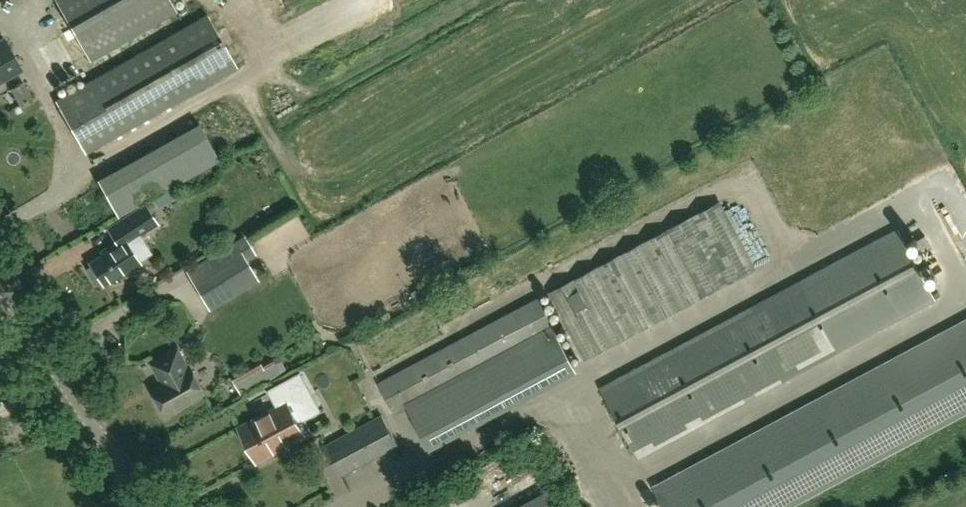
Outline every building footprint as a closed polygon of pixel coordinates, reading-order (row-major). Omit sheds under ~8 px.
[(175,10),(169,0),(57,0),(90,59),(175,10)] [(86,152),(237,67),(208,15),(56,100),(86,152)] [(22,70),(4,38),(0,40),(0,83),(22,70)] [(20,104),(32,97),(22,81),(10,89),(20,104)] [(118,218),(219,159),(198,122),(96,180),(118,218)] [(157,208),(176,198),(171,189),(152,200),(157,208)] [(586,359),(704,296),(754,269),(719,202),(668,229),(550,292),(586,359)] [(117,279),(141,264),(127,243),(158,223),(145,203),(114,224),(122,237),(101,251),(102,253),(89,262),(91,266),(87,268),(97,284),(101,281),(103,284),(115,277),(117,279)] [(639,458),(935,299),(898,229),(601,387),(639,458)] [(259,280),(247,260),(256,254),(244,234),(185,270),(210,310),(259,280)] [(577,371),(554,327),(539,298),(379,383),(396,414),(407,407),(429,449),(577,371)] [(653,486),(664,506),(790,506),(965,413),(965,319),(653,486)] [(190,369),(179,349),(153,363),(164,383),(153,389),(158,398),(156,401),(161,409),(165,409),(167,414),(206,393),(192,368),(190,369)] [(242,396),(271,380),(262,363),(233,379),(242,396)] [(257,461),(305,435),(293,413),(311,404),(305,392),(309,390),(300,374),(269,390),(278,408),(240,428),(257,461)] [(340,476),(398,445),(382,415),(325,446),(340,476)] [(509,451),(479,467),(486,480),(516,464),(509,451)] [(476,473),(456,484),(461,494),(482,484),(476,473)] [(553,497),(534,506),(558,506),(553,497)]
